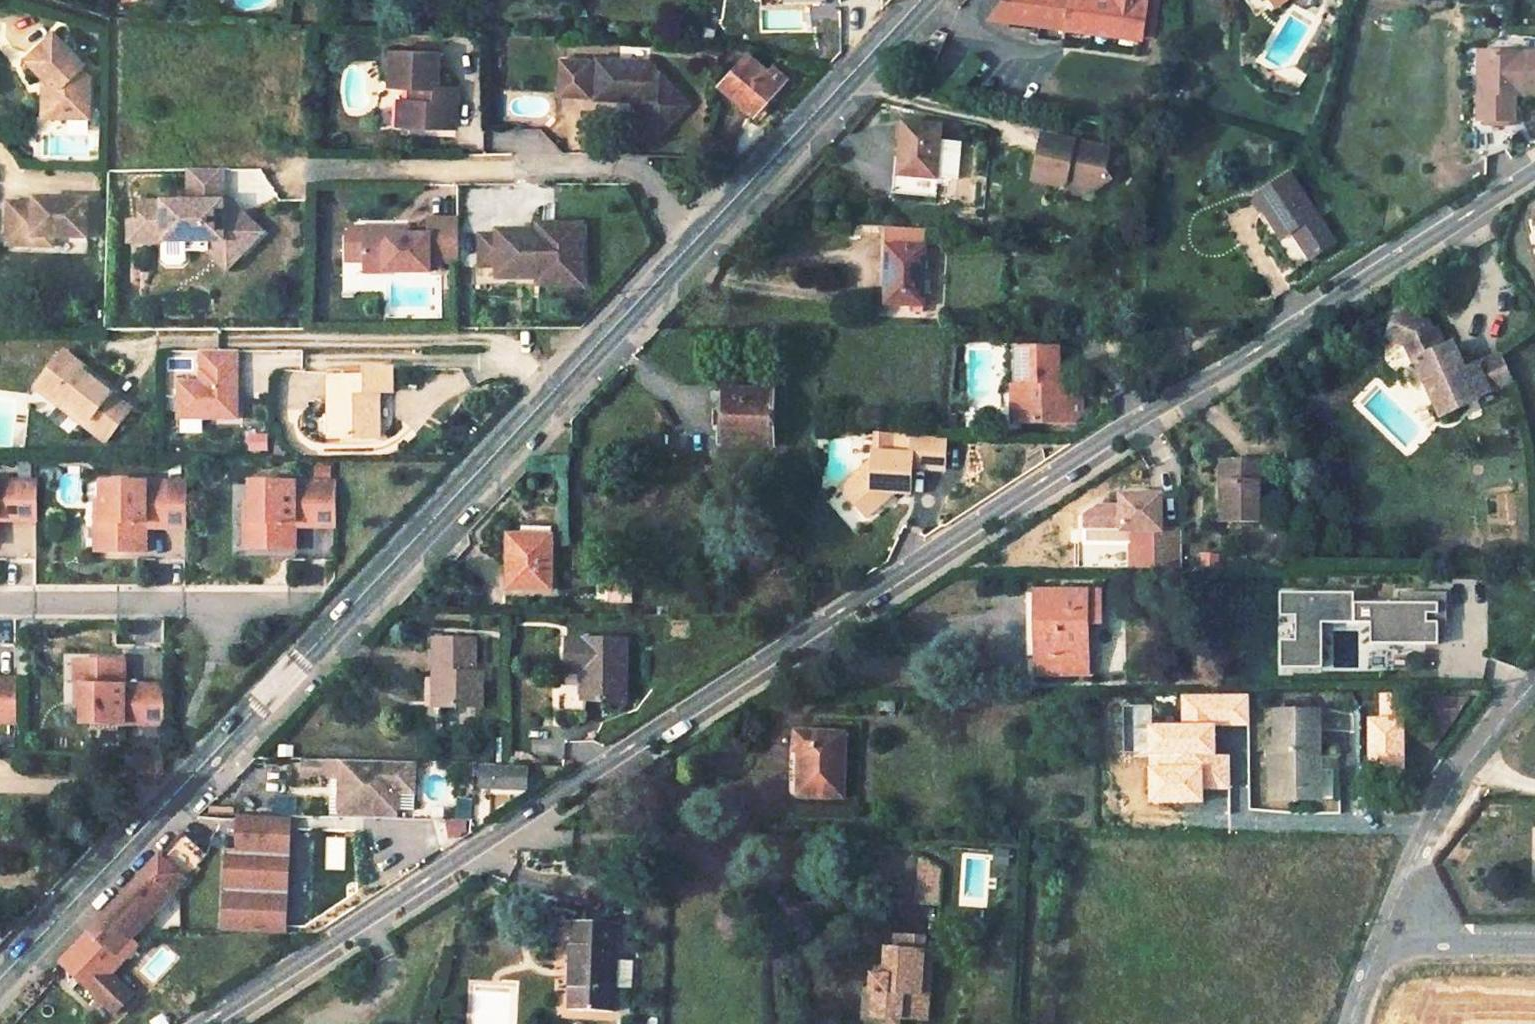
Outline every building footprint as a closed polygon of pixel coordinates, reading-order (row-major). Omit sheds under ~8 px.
[(991,20),(1143,36),(1146,0),(1009,0),(991,20)] [(1160,0),(1146,0),(1143,36),(1156,37),(1160,0)] [(50,91),(50,104),(43,104),(42,127),(66,128),(66,121),(87,121),(88,86),(82,75),(86,72),(63,34),(30,53),(50,91)] [(1491,52),(1481,51),(1479,85),(1489,86),(1491,52)] [(1491,52),(1489,86),(1479,85),(1479,120),(1513,121),(1514,93),(1534,94),(1534,53),(1491,52)] [(748,53),(721,81),(753,111),(786,77),(772,64),(767,69),(748,53)] [(1305,54),(1299,66),(1310,73),(1316,61),(1305,54)] [(638,58),(586,56),(584,95),(610,96),(610,87),(617,87),(625,93),(621,96),(649,127),(677,101),(638,58)] [(439,93),(439,61),(393,58),(393,92),(412,92),(413,108),(401,107),(400,134),(458,134),(456,109),(447,109),(448,93),(439,93)] [(581,60),(546,58),(545,88),(580,90),(581,60)] [(457,93),(448,93),(447,109),(456,109),(457,93)] [(904,123),(898,174),(897,188),(897,190),(915,192),(934,195),(936,178),(936,174),(955,175),(958,145),(939,143),(941,127),(904,123)] [(1109,146),(1043,132),(1033,177),(1060,183),(1065,181),(1079,184),(1084,192),(1101,182),(1110,176),(1104,167),(1109,146)] [(219,166),(185,167),(186,200),(137,201),(137,220),(138,240),(159,239),(182,239),(220,238),(237,254),(259,230),(238,210),(219,210),(219,199),(219,166)] [(1291,178),(1256,201),(1277,231),(1288,224),(1293,232),(1311,258),(1334,241),(1291,178)] [(31,235),(48,236),(79,238),(80,199),(28,197),(28,203),(4,202),(2,243),(31,245),(31,235)] [(219,210),(238,210),(226,199),(219,199),(219,210)] [(393,226),(371,226),(363,234),(363,260),(383,260),(382,270),(428,271),(428,260),(457,260),(457,218),(427,218),(427,234),(408,234),(393,234),(393,226)] [(138,240),(137,220),(125,220),(125,240),(138,240)] [(1288,224),(1277,231),(1282,239),(1293,232),(1288,224)] [(363,234),(371,226),(356,227),(349,234),(348,260),(363,260),(363,234)] [(574,228),(534,227),(534,231),(534,236),(574,237),(574,228)] [(534,275),(534,273),(575,272),(574,237),(534,236),(534,231),(495,232),(495,238),(496,267),(496,276),(534,275)] [(31,245),(47,246),(48,236),(31,235),(31,245)] [(182,239),(182,249),(205,248),(224,267),(237,254),(220,238),(182,239)] [(496,267),(495,238),(479,240),(480,268),(496,267)] [(182,239),(159,239),(159,254),(163,257),(178,257),(182,253),(182,249),(182,239)] [(925,248),(889,246),(887,304),(923,305),(925,248)] [(383,260),(363,260),(363,271),(382,270),(383,260)] [(575,272),(534,273),(534,275),(534,285),(575,284),(575,272)] [(1430,329),(1407,323),(1396,329),(1391,349),(1410,355),(1418,370),(1421,369),(1450,421),(1486,402),(1484,399),(1516,384),(1513,376),(1511,372),(1508,366),(1506,361),(1503,353),(1468,372),(1454,346),(1447,351),(1439,337),(1435,339),(1430,329)] [(64,349),(35,386),(53,400),(58,394),(89,418),(84,425),(104,439),(130,407),(91,377),(85,372),(88,368),(64,349)] [(1022,388),(1022,423),(1060,422),(1082,422),(1082,398),(1060,398),(1060,383),(1059,349),(1022,349),(1022,388)] [(365,376),(331,375),(331,408),(340,408),(340,434),(377,434),(377,389),(391,390),(391,366),(365,366),(365,376)] [(1060,398),(1082,398),(1081,382),(1060,383),(1060,398)] [(1013,388),(1014,423),(1022,423),(1022,388),(1013,388)] [(773,392),(718,392),(717,445),(773,445),(773,392)] [(58,394),(53,400),(84,425),(89,418),(58,394)] [(340,408),(331,408),(331,434),(340,434),(340,408)] [(950,437),(877,432),(875,464),(867,464),(843,488),(866,518),(882,503),(883,494),(912,495),(913,470),(947,470),(950,437)] [(246,450),(268,451),(269,433),(247,433),(246,450)] [(187,438),(173,438),(173,450),(188,450),(187,438)] [(1264,463),(1223,463),(1223,482),(1231,482),(1231,522),(1260,522),(1260,492),(1265,492),(1264,463)] [(2,480),(0,480),(0,517),(13,517),(13,492),(3,492),(2,480)] [(32,480),(2,480),(3,492),(13,492),(13,517),(33,517),(32,480)] [(183,518),(183,480),(165,481),(166,518),(183,518)] [(331,480),(248,481),(248,501),(249,548),(292,547),(292,524),(292,500),(312,500),(313,523),(332,523),(331,480)] [(160,500),(159,481),(99,482),(100,503),(101,551),(145,550),(144,526),(144,500),(160,500)] [(144,500),(144,526),(183,525),(183,518),(166,518),(165,481),(159,481),(160,500),(144,500)] [(1231,482),(1223,482),(1222,522),(1231,522),(1231,482)] [(1179,567),(1179,530),(1159,530),(1160,495),(1120,495),(1119,507),(1101,507),(1101,531),(1129,531),(1129,551),(1158,551),(1158,567),(1179,567)] [(292,500),(292,524),(313,523),(312,500),(292,500)] [(551,536),(509,536),(508,589),(550,589),(551,536)] [(1101,592),(1087,593),(1087,624),(1102,624),(1101,592)] [(1037,593),(1039,674),(1089,673),(1087,624),(1087,593),(1037,593)] [(1437,646),(1437,624),(1425,624),(1425,616),(1436,616),(1436,605),(1423,605),(1423,594),(1397,594),(1397,605),(1351,605),(1351,595),(1277,595),(1277,619),(1292,619),(1292,643),(1277,643),(1277,671),(1319,671),(1319,626),(1368,626),(1368,646),(1437,646)] [(1445,624),(1445,594),(1423,594),(1423,605),(1436,605),(1436,616),(1425,616),(1425,624),(1437,624),(1445,624)] [(624,640),(566,639),(566,672),(582,672),(581,698),(623,699),(624,640)] [(474,640),(434,640),(434,677),(441,677),(441,707),(481,707),(481,672),(474,672),(474,640)] [(120,661),(79,661),(79,704),(79,723),(121,723),(120,685),(120,661)] [(12,679),(0,679),(0,722),(12,722),(12,679)] [(141,723),(141,685),(120,685),(121,723),(141,723)] [(161,722),(160,685),(141,685),(141,723),(161,722)] [(893,699),(879,700),(879,709),(894,709),(893,699)] [(922,699),(910,699),(910,709),(923,708),(922,699)] [(1454,719),(1428,701),(1406,734),(1432,751),(1454,719)] [(1309,702),(1286,702),(1287,714),(1309,713),(1309,702)] [(1287,714),(1276,714),(1278,751),(1271,751),(1272,799),(1322,798),(1319,713),(1309,713),(1287,714)] [(844,734),(796,733),(795,752),(801,752),(799,798),(843,799),(844,734)] [(282,759),(262,759),(262,778),(281,778),(282,759)] [(414,764),(303,762),(302,778),(340,779),(339,812),(395,813),(395,794),(413,794),(414,764)] [(527,768),(482,766),(481,786),(527,788),(527,768)] [(395,813),(339,812),(339,819),(395,821),(395,813)] [(227,850),(224,932),(285,935),(290,817),(275,817),(238,816),(238,829),(223,823),(212,844),(227,850)] [(470,835),(467,818),(447,821),(449,838),(470,835)] [(146,875),(91,933),(109,948),(123,932),(131,940),(187,880),(185,878),(206,855),(184,834),(146,875)] [(943,904),(944,861),(917,860),(916,904),(943,904)] [(617,924),(575,923),(571,1010),(613,1013),(617,924)] [(62,964),(94,995),(116,1014),(133,996),(112,976),(138,947),(131,940),(123,932),(109,948),(91,933),(71,954),(62,964)] [(925,939),(895,937),(894,951),(885,950),(884,966),(888,966),(887,977),(873,975),(872,988),(870,1015),(900,1018),(928,1019),(929,996),(921,995),(924,951),(925,939)] [(933,952),(924,951),(921,995),(929,996),(933,952)] [(884,966),(873,965),(873,975),(887,977),(888,966),(884,966)] [(862,988),(860,1023),(900,1023),(900,1018),(870,1015),(872,988),(862,988)]
